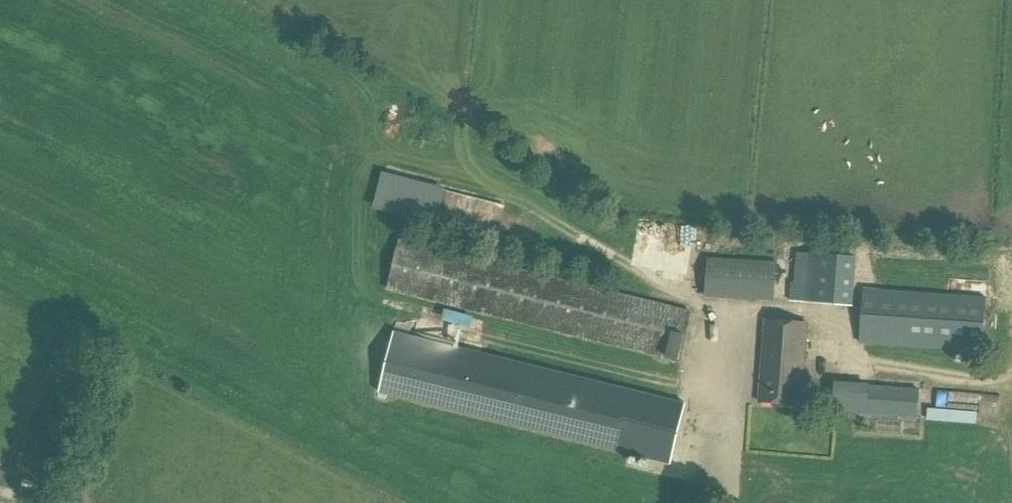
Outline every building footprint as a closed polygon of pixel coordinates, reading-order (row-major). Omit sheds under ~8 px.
[(375,158),(367,189),(430,206),(438,176),(375,158)] [(380,277),(657,335),(661,316),(678,319),(684,292),(390,230),(380,277)] [(785,239),(784,288),(830,289),(832,241),(785,239)] [(715,264),(767,265),(767,250),(716,248),(715,264)] [(767,287),(768,266),(699,265),(698,285),(767,287)] [(863,289),(859,343),(981,352),(982,337),(1007,339),(1009,313),(984,312),(985,298),(863,289)] [(386,316),(372,383),(665,447),(678,386),(444,335),(446,329),(386,316)] [(672,347),(680,322),(667,318),(659,343),(672,347)] [(765,319),(759,401),(802,404),(806,356),(807,337),(808,323),(765,319)] [(918,376),(867,377),(868,381),(868,395),(918,394),(918,385),(918,376)]
